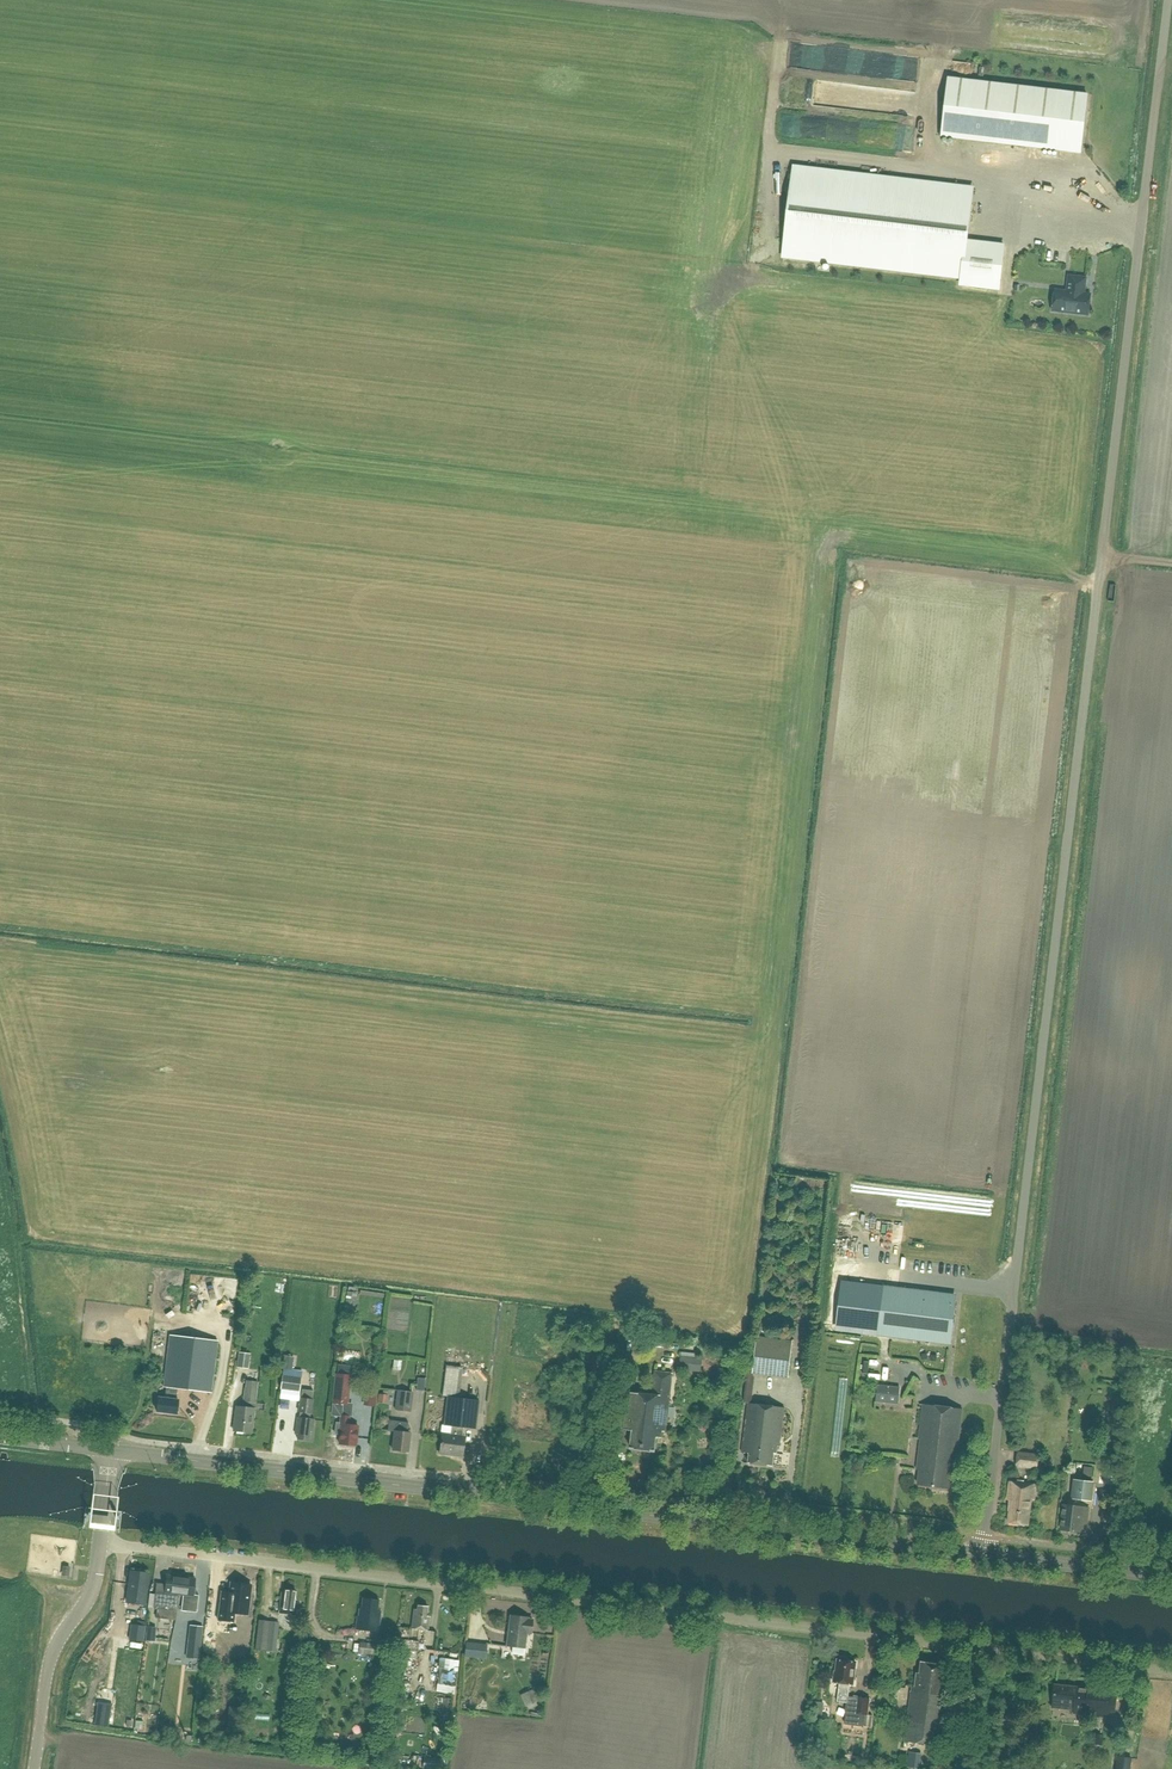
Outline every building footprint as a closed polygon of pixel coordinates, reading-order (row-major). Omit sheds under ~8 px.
[(942,138),(1080,154),(1087,95),(949,78),(942,138)] [(1004,245),(967,240),(973,190),(794,168),(784,256),(962,278),(961,285),(998,290),(1004,245)] [(1067,292),(1062,291),(1055,291),(1053,311),(1060,312),(1088,315),(1091,295),(1084,294),(1085,289),(1086,278),(1069,276),(1067,292)] [(951,1338),(956,1302),(884,1293),(879,1329),(951,1338)] [(164,1398),(158,1397),(156,1412),(176,1414),(178,1400),(176,1400),(177,1389),(211,1393),(217,1341),(169,1336),(163,1387),(165,1387),(164,1398)] [(757,1337),(752,1374),(788,1378),(793,1341),(757,1337)] [(236,1368),(248,1369),(250,1354),(238,1353),(236,1368)] [(447,1354),(446,1366),(449,1366),(462,1368),(467,1368),(468,1357),(447,1354)] [(284,1357),(283,1369),(292,1370),(293,1358),(284,1357)] [(702,1359),(681,1357),(680,1369),(708,1372),(708,1365),(701,1364),(702,1359)] [(442,1396),(447,1397),(444,1425),(451,1426),(450,1435),(441,1434),(439,1454),(450,1455),(450,1454),(462,1455),(464,1437),(462,1437),(463,1427),(475,1429),(478,1400),(458,1398),(462,1368),(449,1366),(446,1366),(442,1396)] [(633,1431),(631,1449),(655,1452),(657,1437),(662,1438),(663,1431),(666,1432),(673,1373),(655,1371),(652,1395),(629,1393),(624,1430),(633,1431)] [(334,1433),(340,1434),(339,1444),(356,1446),(358,1426),(348,1425),(349,1416),(351,1416),(352,1403),(348,1403),(352,1375),(335,1374),(331,1404),(332,1404),(331,1414),(340,1415),(339,1424),(336,1423),(334,1433)] [(280,1390),(299,1392),(301,1378),(282,1376),(280,1390)] [(425,1379),(417,1378),(416,1390),(424,1391),(425,1379)] [(879,1385),(877,1401),(898,1404),(899,1387),(879,1385)] [(236,1406),(233,1431),(251,1433),(254,1409),(256,1389),(245,1388),(244,1387),(242,1407),(236,1406)] [(396,1391),(393,1410),(409,1412),(411,1393),(396,1391)] [(314,1420),(310,1419),(312,1400),(301,1398),(300,1398),(299,1412),(300,1412),(299,1418),(297,1417),(295,1434),(298,1434),(297,1439),(308,1440),(310,1432),(312,1432),(314,1420)] [(785,1408),(751,1404),(749,1403),(742,1452),(750,1453),(749,1463),(773,1466),(774,1453),(777,1454),(778,1446),(780,1447),(785,1408)] [(922,1460),(918,1484),(953,1488),(963,1409),(952,1408),(923,1404),(918,1439),(920,1439),(917,1460),(922,1460)] [(406,1433),(408,1423),(399,1422),(398,1432),(394,1431),(392,1451),(408,1452),(410,1433),(406,1433)] [(1017,1466),(1038,1469),(1040,1456),(1019,1453),(1017,1466)] [(1084,1467),(1084,1476),(1092,1477),(1093,1468),(1084,1467)] [(1101,1472),(1099,1485),(1117,1487),(1119,1474),(1101,1472)] [(1092,1501),(1094,1482),(1073,1480),(1071,1499),(1092,1501)] [(1034,1499),(1036,1484),(1010,1482),(1007,1500),(1010,1500),(1009,1510),(1010,1510),(1008,1522),(1028,1525),(1031,1499),(1034,1499)] [(1064,1505),(1060,1529),(1081,1532),(1081,1528),(1086,1529),(1088,1518),(1086,1518),(1087,1507),(1073,1505),(1072,1506),(1064,1505)] [(129,1592),(134,1592),(133,1603),(144,1604),(148,1573),(131,1571),(129,1592)] [(179,1594),(181,1577),(179,1577),(180,1574),(172,1573),(171,1576),(166,1575),(164,1593),(164,1595),(155,1594),(154,1608),(171,1610),(177,1611),(179,1594)] [(196,1588),(194,1588),(195,1578),(181,1577),(179,1594),(183,1595),(181,1611),(197,1613),(199,1595),(196,1595),(196,1588)] [(230,1583),(229,1593),(222,1592),(221,1592),(218,1620),(234,1622),(235,1613),(248,1615),(251,1585),(230,1583)] [(282,1594),(279,1613),(296,1615),(297,1601),(294,1601),(295,1591),(285,1589),(285,1594),(282,1594)] [(358,1617),(357,1629),(378,1632),(380,1614),(376,1614),(377,1600),(363,1599),(362,1610),(360,1609),(359,1617),(358,1617)] [(421,1636),(422,1630),(428,1630),(429,1617),(426,1616),(428,1606),(417,1605),(417,1610),(413,1609),(411,1628),(417,1629),(416,1636),(421,1636)] [(509,1628),(507,1646),(524,1647),(526,1633),(530,1633),(531,1620),(525,1619),(525,1618),(514,1617),(512,1628),(509,1628)] [(275,1652),(278,1623),(268,1621),(265,1651),(275,1652)] [(145,1627),(131,1625),(129,1640),(143,1641),(145,1627)] [(189,1625),(186,1658),(199,1659),(203,1627),(189,1625)] [(155,1628),(148,1627),(146,1639),(153,1640),(155,1628)] [(375,1655),(376,1644),(360,1641),(360,1643),(354,1643),(353,1651),(358,1652),(375,1655)] [(486,1645),(468,1643),(466,1657),(485,1659),(486,1645)] [(837,1701),(847,1702),(846,1712),(847,1712),(846,1714),(847,1714),(845,1724),(863,1726),(864,1726),(866,1714),(868,1715),(870,1698),(858,1697),(858,1698),(848,1697),(850,1684),(853,1685),(856,1662),(838,1660),(836,1670),(834,1682),(840,1683),(837,1701)] [(910,1691),(904,1741),(943,1746),(951,1688),(943,1687),(946,1665),(921,1662),(920,1673),(917,1672),(915,1686),(912,1686),(912,1691),(910,1691)] [(456,1691),(457,1682),(440,1680),(439,1688),(456,1691)] [(1074,1710),(1074,1713),(1113,1718),(1117,1686),(1090,1683),(1089,1688),(1055,1685),(1053,1708),(1074,1710)] [(534,1692),(522,1697),(526,1706),(538,1701),(534,1692)] [(450,1699),(442,1698),(441,1713),(449,1714),(450,1699)] [(824,1703),(815,1702),(813,1717),(822,1718),(824,1703)] [(111,1710),(96,1708),(95,1719),(109,1721),(111,1710)] [(143,1722),(136,1721),(135,1729),(143,1729),(143,1722)] [(1132,1758),(1117,1757),(1115,1768),(1131,1768),(1132,1758)] [(422,1767),(437,1768),(441,1768),(443,1760),(424,1758),(422,1767)]
